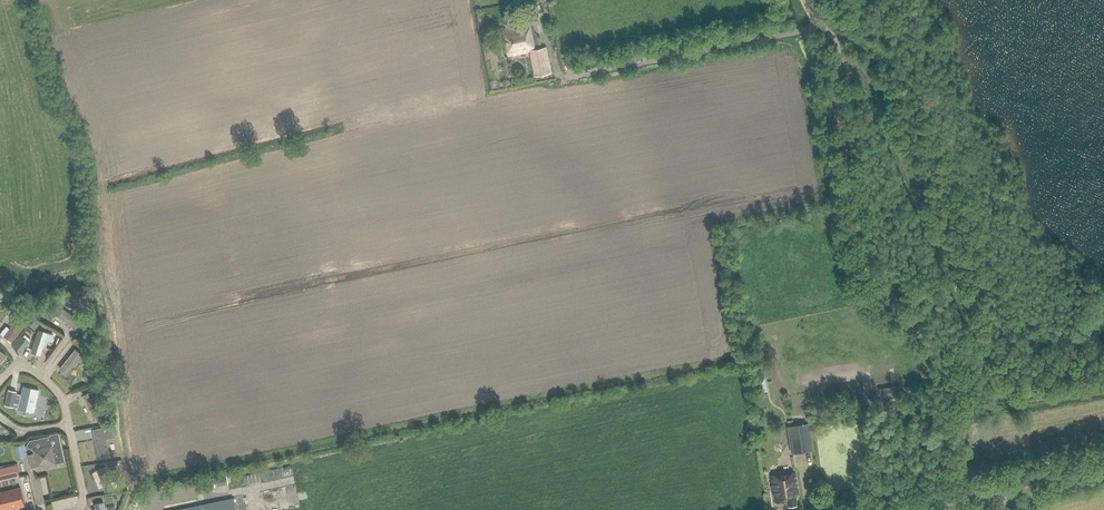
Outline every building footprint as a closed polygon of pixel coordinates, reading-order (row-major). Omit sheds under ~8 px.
[(535,49),(530,23),(503,29),(508,55),(530,51),(535,76),(551,73),(546,47),(535,49)] [(53,312),(63,319),(76,329),(81,322),(59,305),(53,312)] [(1,333),(4,336),(11,342),(29,320),(22,314),(14,323),(14,324),(10,329),(7,326),(1,333)] [(35,319),(30,326),(35,330),(40,323),(35,319)] [(95,323),(89,324),(86,325),(87,332),(96,330),(95,323)] [(40,355),(43,347),(47,348),(49,341),(51,342),(54,334),(48,332),(39,330),(35,343),(34,346),(32,353),(40,355)] [(14,347),(21,353),(30,343),(29,342),(23,337),(22,337),(14,347)] [(75,349),(65,361),(59,369),(67,375),(83,355),(75,349)] [(84,381),(87,381),(95,383),(97,374),(86,372),(84,381)] [(757,379),(758,386),(766,385),(765,378),(757,379)] [(103,383),(94,388),(98,396),(107,392),(103,383)] [(901,395),(900,385),(879,388),(880,398),(901,395)] [(34,412),(39,390),(23,387),(18,409),(34,412)] [(13,407),(16,392),(9,390),(5,405),(13,407)] [(83,395),(91,412),(96,420),(104,416),(91,391),(83,395)] [(789,427),(794,453),(812,450),(808,424),(789,427)] [(107,438),(117,436),(114,425),(93,429),(99,458),(110,455),(107,438)] [(30,440),(26,446),(33,450),(37,468),(65,462),(59,433),(50,435),(50,436),(30,440)] [(24,444),(13,446),(16,459),(24,458),(22,449),(25,448),(24,444)] [(108,463),(109,469),(110,471),(118,469),(117,462),(108,463)] [(5,468),(7,479),(18,476),(16,465),(5,468)] [(97,470),(101,480),(105,492),(114,488),(105,467),(97,470)] [(799,494),(795,472),(772,476),(776,504),(788,502),(789,507),(798,505),(796,495),(799,494)] [(47,476),(41,477),(46,493),(51,492),(47,476)] [(227,483),(226,476),(213,479),(213,478),(209,479),(210,486),(214,485),(214,486),(227,483)] [(1,508),(2,509),(7,509),(9,509),(25,506),(21,487),(5,491),(0,492),(0,509),(1,508)] [(53,501),(55,509),(60,509),(81,504),(78,494),(53,501)] [(233,498),(177,509),(236,509),(233,498)]
